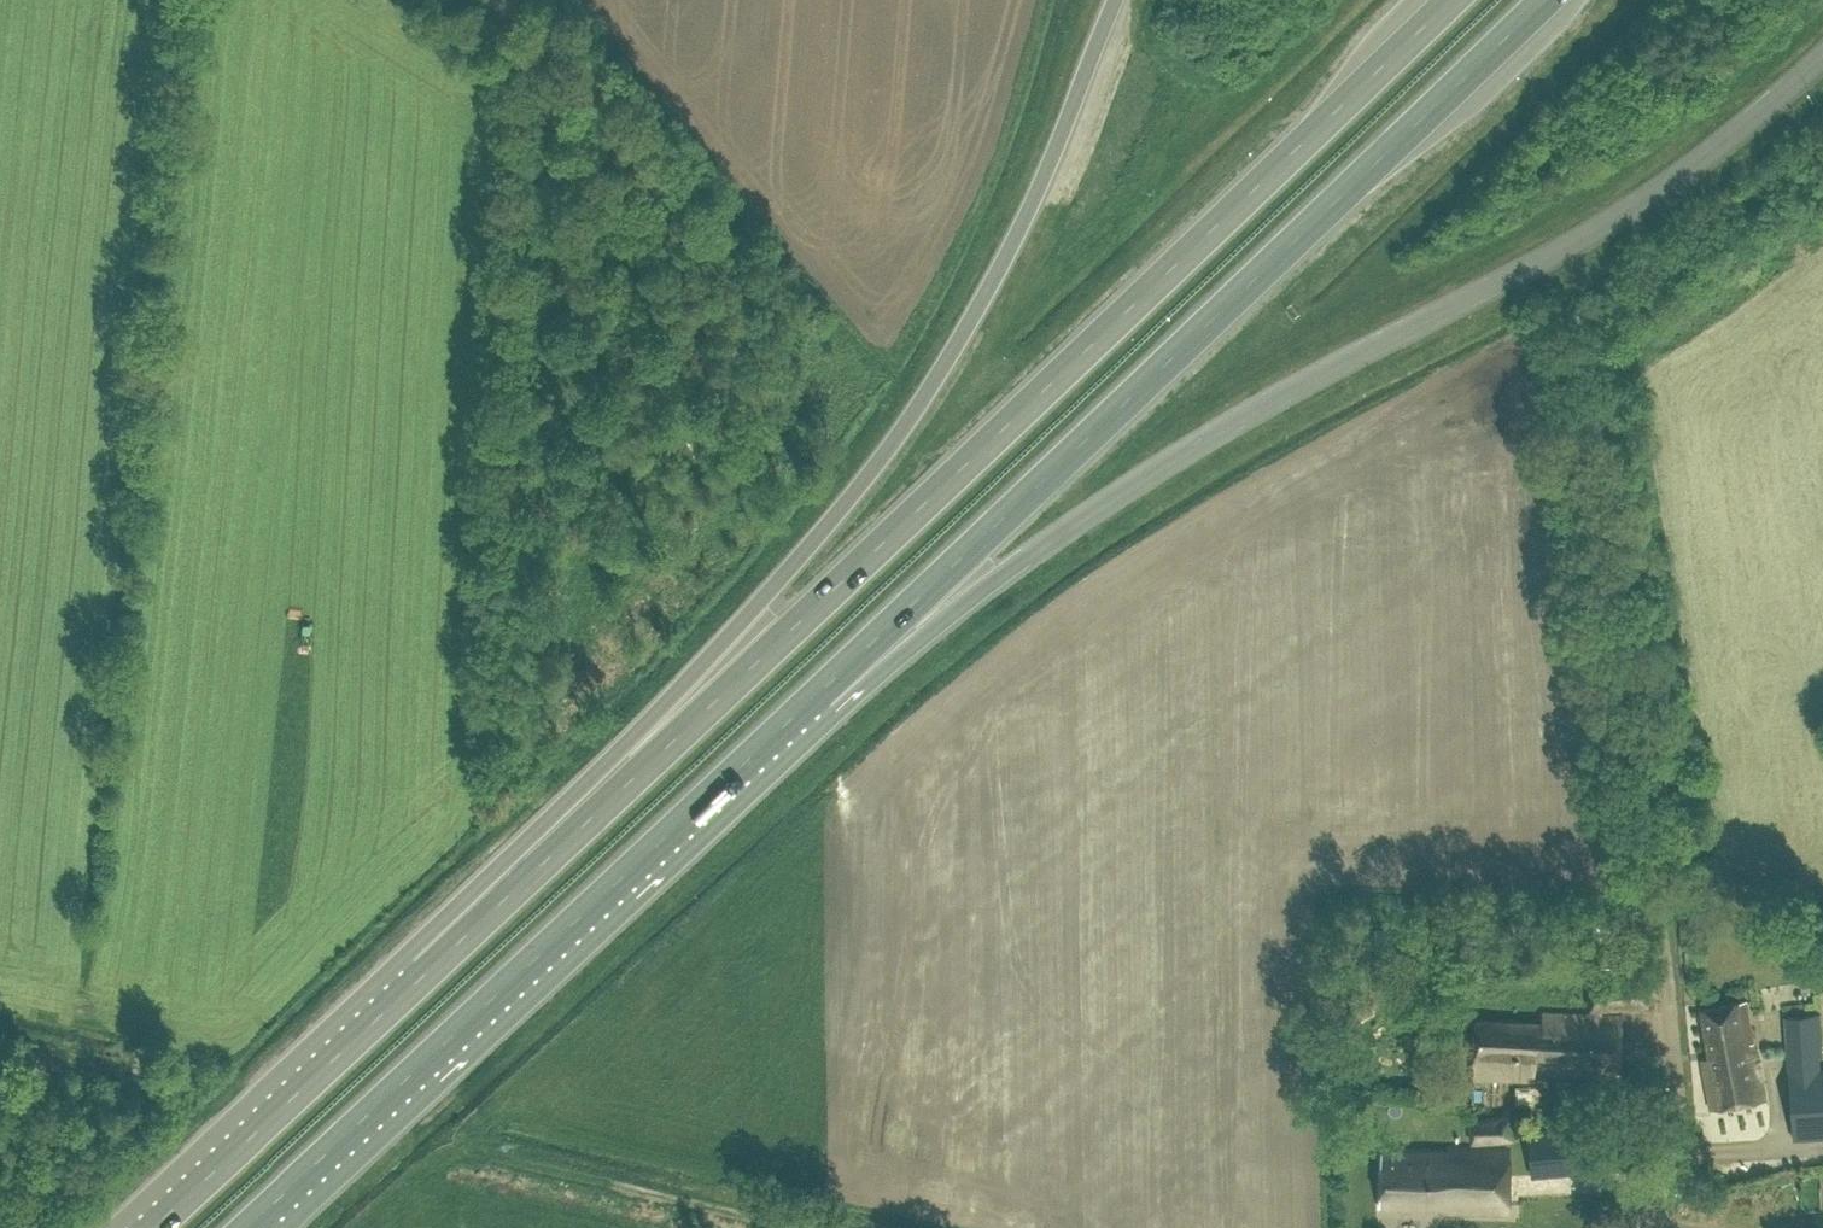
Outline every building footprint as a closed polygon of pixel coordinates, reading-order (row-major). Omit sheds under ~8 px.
[(1646,1002),(1645,976),(1588,980),(1586,1003),(1590,1009),(1590,1012),(1544,1009),(1543,1024),(1476,1019),(1472,1073),(1537,1078),(1538,1067),(1618,1073),(1622,1015),(1600,1014),(1599,1006),(1646,1002)] [(1752,1050),(1744,1003),(1702,1012),(1710,1057),(1702,1058),(1712,1110),(1765,1100),(1756,1049),(1752,1050)] [(1820,1015),(1787,1017),(1794,1140),(1822,1139),(1822,1065),(1820,1015)] [(1519,1140),(1517,1115),(1469,1118),(1471,1142),(1519,1140)] [(1572,1172),(1569,1133),(1528,1136),(1531,1175),(1572,1172)] [(1507,1151),(1447,1149),(1447,1153),(1381,1152),(1380,1204),(1437,1205),(1437,1210),(1506,1212),(1507,1151)]
